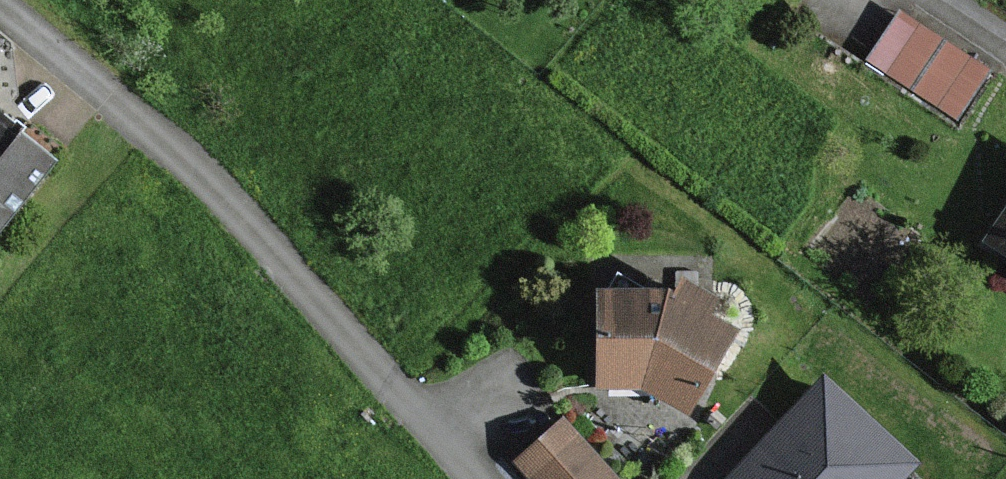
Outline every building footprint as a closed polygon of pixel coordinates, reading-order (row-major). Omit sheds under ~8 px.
[(987,70),(899,10),(864,62),(951,122),(987,70)] [(0,121),(0,230),(54,166),(0,121)] [(981,248),(1005,264),(1005,209),(981,248)] [(678,416),(718,338),(695,323),(703,306),(674,289),(666,303),(589,301),(592,390),(633,390),(678,416)] [(813,392),(734,478),(896,478),(902,473),(813,392)] [(562,421),(508,462),(521,478),(606,478),(562,421)]
